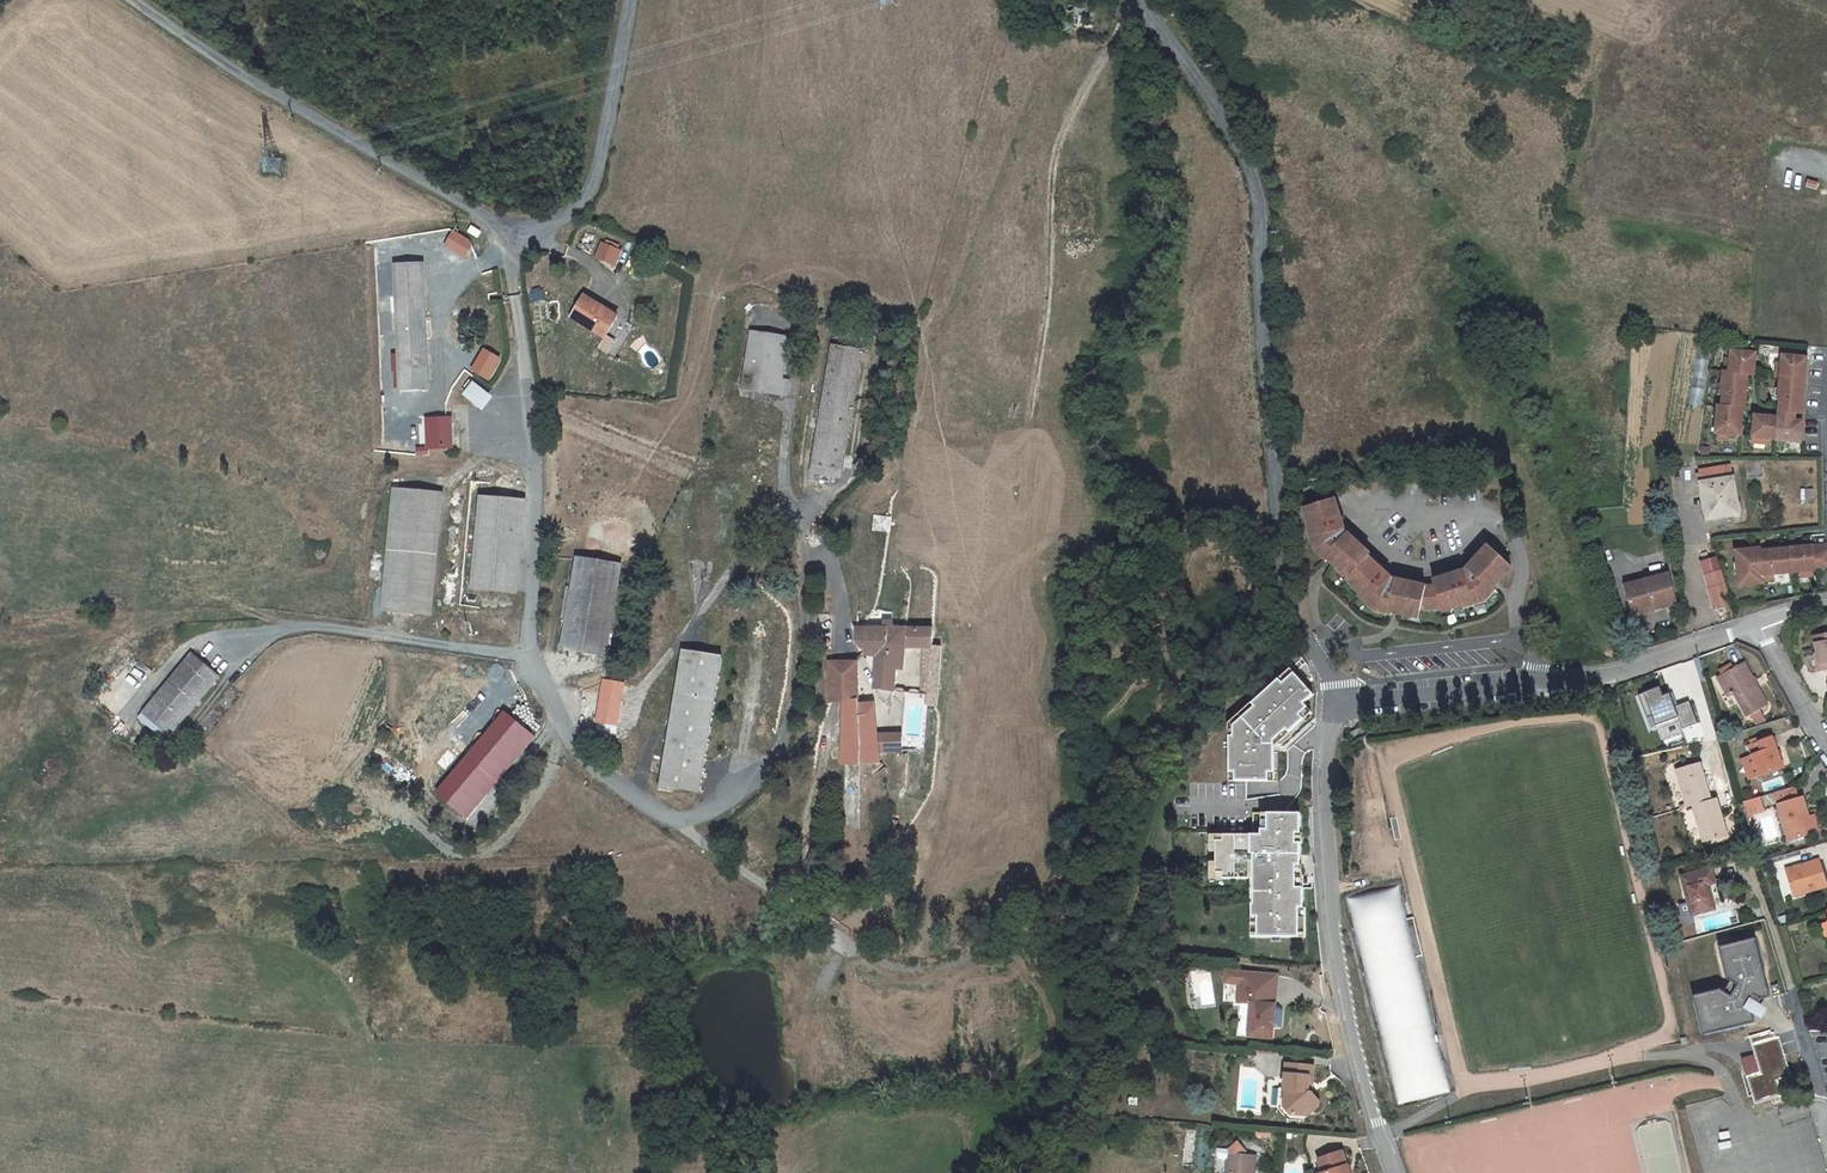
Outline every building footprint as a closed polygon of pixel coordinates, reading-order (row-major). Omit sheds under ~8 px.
[(1088,7),(1076,5),(1073,17),(1086,19),(1093,21),(1095,8),(1088,7)] [(1808,180),(1806,187),(1817,190),(1819,183),(1808,180)] [(466,238),(460,234),(451,249),(465,257),(471,247),(463,242),(466,238)] [(616,266),(623,249),(601,240),(594,257),(616,266)] [(441,248),(437,255),(450,263),(454,256),(441,248)] [(399,390),(429,389),(424,263),(394,265),(399,390)] [(618,316),(584,296),(571,317),(589,328),(591,326),(606,336),(618,316)] [(791,338),(752,332),(743,388),(786,395),(788,381),(784,380),(791,338)] [(841,479),(863,351),(832,346),(811,474),(841,479)] [(1742,393),(1744,374),(1748,374),(1754,375),(1756,353),(1731,351),(1731,358),(1730,367),(1726,367),(1726,372),(1723,372),(1722,387),(1725,387),(1723,407),(1719,407),(1716,433),(1718,433),(1727,434),(1740,435),(1743,408),(1745,409),(1747,393),(1742,393)] [(1805,380),(1807,358),(1782,355),(1782,363),(1781,372),(1776,371),(1776,376),(1781,376),(1779,390),(1781,390),(1784,391),(1783,399),(1780,398),(1779,413),(1795,414),(1802,414),(1804,395),(1799,395),(1801,379),(1805,380)] [(489,396),(470,380),(464,387),(469,391),(465,395),(480,407),(489,396)] [(1779,417),(1754,415),(1752,442),(1757,443),(1758,438),(1766,438),(1776,439),(1776,441),(1800,443),(1802,421),(1795,420),(1778,419),(1779,417)] [(451,423),(451,418),(426,419),(427,424),(430,424),(431,449),(448,449),(447,424),(451,423)] [(1758,477),(1756,459),(1747,460),(1749,478),(1758,477)] [(1740,514),(1732,466),(1699,471),(1703,495),(1707,494),(1711,519),(1740,514)] [(1813,503),(1813,490),(1803,490),(1803,504),(1813,503)] [(436,494),(393,491),(382,610),(425,614),(436,494)] [(488,499),(480,588),(511,591),(518,501),(488,499)] [(1390,578),(1368,557),(1370,555),(1347,533),(1346,534),(1343,529),(1344,529),(1334,499),(1311,506),(1314,514),(1307,517),(1317,550),(1328,560),(1334,553),(1338,557),(1332,563),(1343,573),(1348,567),(1354,572),(1351,575),(1357,580),(1352,586),(1377,609),(1388,611),(1390,603),(1396,604),(1394,612),(1411,616),(1413,609),(1420,611),(1420,610),(1442,609),(1441,605),(1449,603),(1451,609),(1484,599),(1492,591),(1485,585),(1489,581),(1496,586),(1507,574),(1502,569),(1507,563),(1489,546),(1468,569),(1469,570),(1464,573),(1463,573),(1433,582),(1435,587),(1426,587),(1395,580),(1390,579),(1390,578)] [(1314,514),(1311,506),(1304,509),(1307,517),(1314,514)] [(890,532),(892,519),(875,517),(874,530),(890,532)] [(1762,557),(1762,552),(1737,555),(1738,563),(1742,563),(1743,572),(1738,573),(1739,586),(1764,584),(1764,579),(1763,574),(1773,573),(1801,571),(1815,570),(1815,568),(1826,567),(1826,550),(1814,551),(1771,555),(1771,556),(1762,557)] [(1338,557),(1334,553),(1328,560),(1332,563),(1338,557)] [(573,589),(561,587),(556,617),(568,619),(563,649),(606,655),(621,566),(578,559),(573,589)] [(1513,568),(1507,563),(1502,569),(1507,574),(1513,568)] [(1354,572),(1348,567),(1343,573),(1349,578),(1351,575),(1354,572)] [(1725,583),(1721,570),(1705,575),(1709,588),(1725,583)] [(1668,574),(1626,586),(1634,615),(1655,609),(1654,604),(1675,598),(1668,574)] [(1357,580),(1351,575),(1349,578),(1346,581),(1352,586),(1357,580)] [(1496,586),(1489,581),(1485,585),(1492,591),(1496,586)] [(1731,603),(1725,583),(1709,588),(1715,608),(1731,603)] [(1675,598),(1654,604),(1655,609),(1676,603),(1675,598)] [(1451,609),(1449,603),(1441,605),(1442,609),(1443,612),(1451,609)] [(1420,611),(1413,609),(1411,616),(1419,618),(1420,611)] [(905,647),(942,648),(942,646),(933,646),(935,628),(893,629),(894,622),(884,622),(884,628),(855,628),(856,643),(865,649),(865,655),(879,656),(878,662),(883,663),(880,691),(896,692),(897,661),(904,660),(905,647)] [(1826,670),(1826,634),(1814,636),(1820,671),(1826,670)] [(942,648),(924,648),(921,696),(928,696),(927,706),(938,707),(942,648)] [(722,658),(683,651),(660,790),(673,792),(674,789),(700,793),(722,658)] [(220,676),(191,653),(142,712),(143,713),(170,735),(171,736),(220,676)] [(1759,710),(1768,705),(1744,662),(1722,674),(1732,694),(1734,693),(1747,717),(1750,715),(1759,710)] [(844,703),(859,703),(857,663),(831,663),(832,703),(844,703)] [(1294,671),(1284,681),(1286,683),(1296,674),(1294,671)] [(1306,704),(1315,695),(1296,674),(1286,683),(1284,681),(1256,705),(1259,708),(1237,727),(1237,737),(1232,736),(1232,773),(1238,773),(1238,781),(1270,781),(1270,773),(1276,773),(1276,746),(1276,741),(1288,730),(1290,733),(1306,719),(1302,715),(1309,707),(1306,704)] [(1717,677),(1728,696),(1732,694),(1722,674),(1717,677)] [(603,691),(622,694),(624,685),(605,682),(603,691)] [(1661,687),(1640,694),(1648,718),(1653,716),(1657,727),(1680,719),(1671,692),(1664,695),(1661,687)] [(603,691),(602,691),(601,698),(607,699),(603,724),(613,725),(617,701),(622,702),(623,694),(622,694),(603,691)] [(607,699),(601,698),(597,723),(603,724),(607,699)] [(618,726),(622,702),(617,701),(613,725),(618,726)] [(1690,702),(1685,704),(1689,716),(1680,719),(1684,728),(1698,724),(1690,702)] [(860,708),(859,703),(844,703),(843,766),(881,764),(880,753),(887,753),(885,740),(878,740),(878,734),(875,707),(860,708)] [(1259,708),(1256,705),(1232,726),(1232,736),(1237,737),(1237,727),(1259,708)] [(1313,712),(1309,707),(1302,715),(1306,719),(1313,712)] [(1764,718),(1759,710),(1750,715),(1755,724),(1764,718)] [(504,712),(437,794),(462,814),(530,733),(504,712)] [(170,735),(143,713),(138,718),(166,741),(170,735)] [(1365,733),(1361,727),(1350,732),(1354,739),(1365,733)] [(1276,746),(1290,733),(1288,730),(1276,741),(1276,746)] [(903,736),(878,734),(878,740),(885,740),(887,753),(902,752),(903,736)] [(1783,767),(1772,737),(1749,746),(1753,755),(1760,775),(1760,776),(1783,767)] [(1760,775),(1753,755),(1749,757),(1756,776),(1760,775)] [(1711,800),(1700,763),(1676,770),(1687,807),(1693,805),(1703,842),(1727,834),(1716,798),(1711,800)] [(1798,798),(1794,787),(1774,793),(1778,804),(1798,798)] [(1809,816),(1803,797),(1798,798),(1778,804),(1789,841),(1814,833),(1809,816)] [(1745,806),(1747,814),(1758,811),(1757,809),(1755,803),(1745,806)] [(1303,832),(1302,813),(1255,813),(1255,835),(1225,836),(1225,841),(1219,841),(1219,852),(1220,861),(1220,872),(1226,872),(1226,878),(1254,878),(1260,878),(1261,898),(1254,899),(1255,916),(1260,916),(1260,936),(1299,937),(1299,906),(1306,906),(1306,887),(1298,887),(1298,874),(1303,874),(1303,843),(1298,842),(1298,833),(1303,832)] [(1809,816),(1814,833),(1820,831),(1814,814),(1809,816)] [(1225,841),(1225,836),(1213,836),(1213,852),(1219,852),(1219,841),(1225,841)] [(1819,860),(1803,865),(1804,868),(1787,873),(1794,896),(1826,886),(1826,885),(1819,860)] [(1220,872),(1220,861),(1213,862),(1213,878),(1226,878),(1226,872),(1220,872)] [(1715,883),(1711,869),(1682,877),(1689,904),(1692,915),(1715,909),(1708,884),(1715,883)] [(1396,1103),(1447,1092),(1400,885),(1347,897),(1352,916),(1367,913),(1378,964),(1366,967),(1396,1103)] [(1692,915),(1689,904),(1680,906),(1685,923),(1694,921),(1692,915)] [(1753,936),(1717,946),(1725,977),(1730,979),(1723,990),(1719,988),(1693,995),(1702,1034),(1754,1020),(1751,1011),(1757,1014),(1763,1005),(1757,1001),(1760,997),(1769,994),(1753,936)] [(1275,985),(1275,986),(1277,986),(1277,973),(1225,969),(1224,983),(1239,984),(1237,1002),(1251,1003),(1251,1002),(1253,1002),(1254,983),(1275,985)] [(1251,1003),(1249,1036),(1273,1038),(1273,1027),(1275,1005),(1275,1004),(1274,1004),(1275,986),(1275,985),(1254,983),(1253,1002),(1251,1002),(1251,1003)] [(1279,1006),(1275,1005),(1273,1027),(1281,1027),(1282,1009),(1279,1006)] [(1779,1082),(1792,1078),(1780,1037),(1752,1045),(1760,1072),(1747,1077),(1754,1101),(1768,1097),(1769,1100),(1783,1096),(1779,1082)] [(1280,1088),(1278,1109),(1288,1120),(1300,1121),(1319,1105),(1320,1101),(1312,1092),(1308,1092),(1309,1082),(1313,1082),(1314,1065),(1286,1063),(1284,1088),(1280,1088)] [(1197,1148),(1198,1136),(1188,1135),(1188,1147),(1197,1148)] [(1347,1165),(1342,1150),(1318,1159),(1323,1172),(1322,1172),(1349,1172),(1346,1165),(1347,1165)] [(1229,1154),(1228,1172),(1254,1172),(1256,1156),(1229,1154)]
